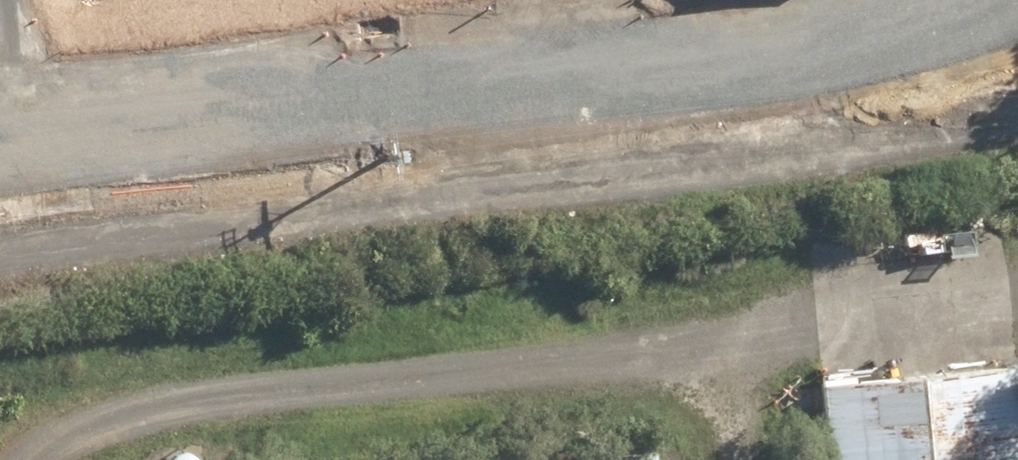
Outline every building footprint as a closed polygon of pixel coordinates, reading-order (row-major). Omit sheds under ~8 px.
[(826,387),(833,459),(1017,459),(1017,368),(826,387)]
